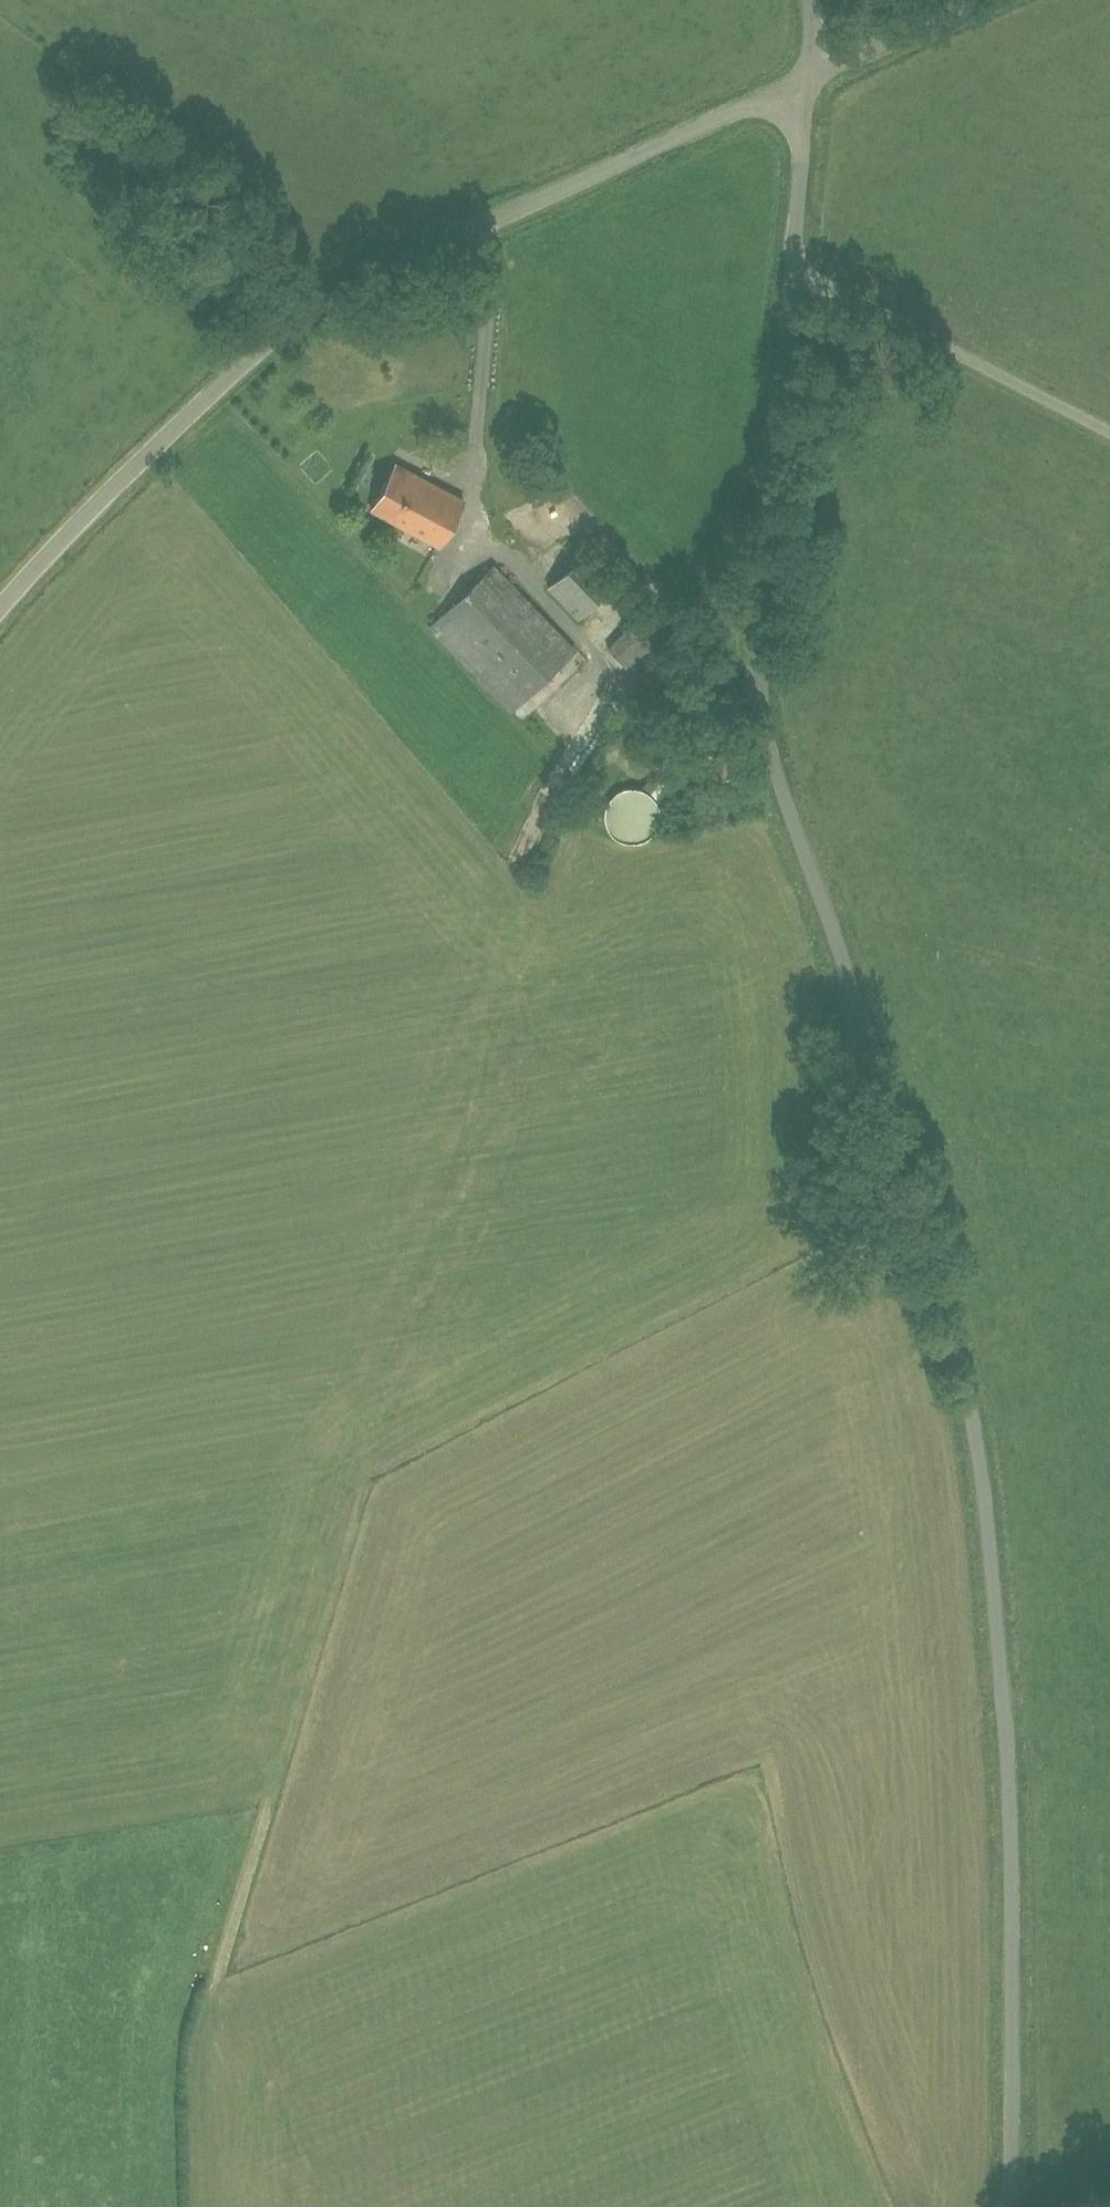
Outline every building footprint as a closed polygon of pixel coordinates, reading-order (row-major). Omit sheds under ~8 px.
[(465,500),(397,463),(372,509),(441,545),(465,500)] [(614,585),(583,553),(548,587),(578,619),(614,585)] [(576,649),(493,565),(430,627),(513,712),(576,649)]
